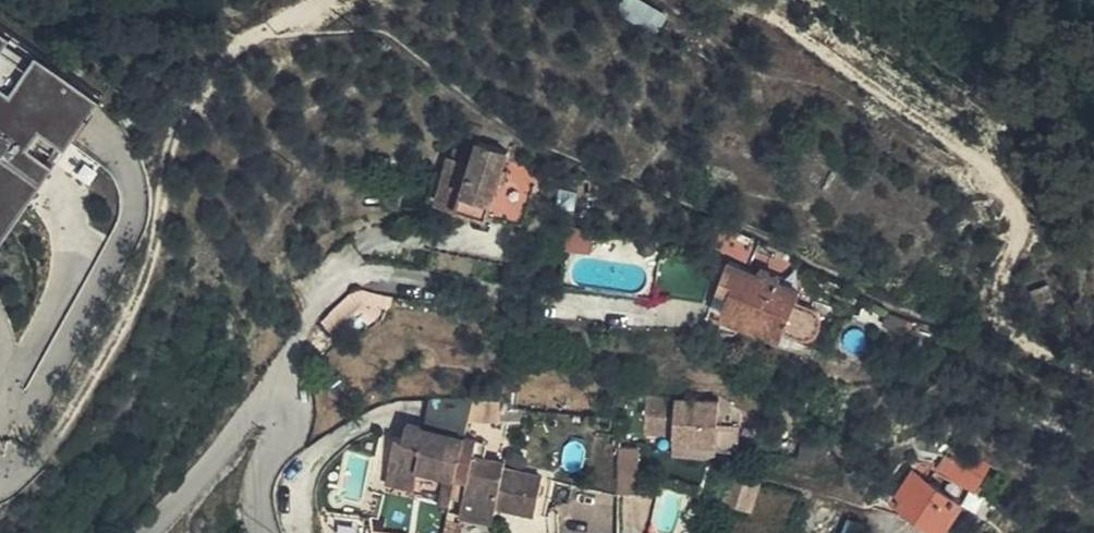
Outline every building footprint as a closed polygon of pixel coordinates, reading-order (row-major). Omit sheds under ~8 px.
[(24,27),(0,9),(0,58),(24,27)] [(113,95),(50,47),(20,86),(0,71),(0,246),(113,95)] [(478,147),(481,134),(468,132),(466,144),(478,147)] [(499,186),(502,174),(504,166),(518,168),(521,153),(510,149),(512,141),(481,134),(478,147),(466,144),(460,162),(452,160),(440,209),(489,221),(499,186)] [(509,176),(502,174),(499,186),(506,190),(509,176)] [(397,206),(398,197),(382,195),(381,209),(396,209),(397,206)] [(723,247),(751,258),(754,250),(718,237),(711,250),(721,254),(723,247)] [(757,276),(759,270),(748,265),(751,258),(723,247),(721,254),(729,257),(727,264),(757,276)] [(300,267),(289,254),(277,264),(289,277),(300,267)] [(760,268),(759,270),(757,276),(727,264),(719,285),(731,290),(723,311),(761,325),(763,320),(785,329),(787,325),(791,327),(794,328),(797,329),(802,331),(807,331),(812,330),(815,328),(818,325),(819,321),(820,318),(820,315),(819,312),(817,309),(814,307),(809,305),(796,300),(800,288),(779,279),(780,276),(760,268)] [(425,401),(419,429),(450,436),(464,439),(472,404),(425,401)] [(644,440),(673,442),(675,405),(646,403),(644,440)] [(719,408),(675,405),(673,442),(671,447),(715,450),(719,408)] [(742,444),(741,420),(723,421),(723,444),(742,444)] [(454,479),(460,453),(447,450),(450,436),(419,429),(403,425),(400,440),(392,439),(382,486),(413,492),(417,469),(454,479)] [(464,439),(450,436),(447,450),(460,453),(464,439)] [(464,439),(460,453),(471,456),(473,457),(476,443),(464,439)] [(955,443),(939,466),(976,489),(991,463),(955,443)] [(624,490),(640,490),(641,446),(625,445),(624,490)] [(465,481),(471,456),(460,453),(454,479),(465,481)] [(473,457),(471,456),(465,481),(457,518),(491,524),(494,506),(534,514),(541,478),(503,470),(504,464),(473,457)] [(913,472),(929,482),(939,466),(938,465),(935,463),(931,460),(929,459),(923,458),(916,458),(909,458),(904,458),(901,461),(913,472)] [(961,504),(929,482),(913,472),(895,498),(943,531),(961,504)] [(720,502),(729,505),(748,510),(750,511),(761,477),(753,476),(747,476),(743,476),(739,476),(735,477),(731,478),(728,481),(726,482),(724,489),(722,495),(720,502)] [(748,510),(729,505),(724,519),(743,523),(748,510)] [(362,519),(312,514),(315,532),(364,532),(362,519)]
